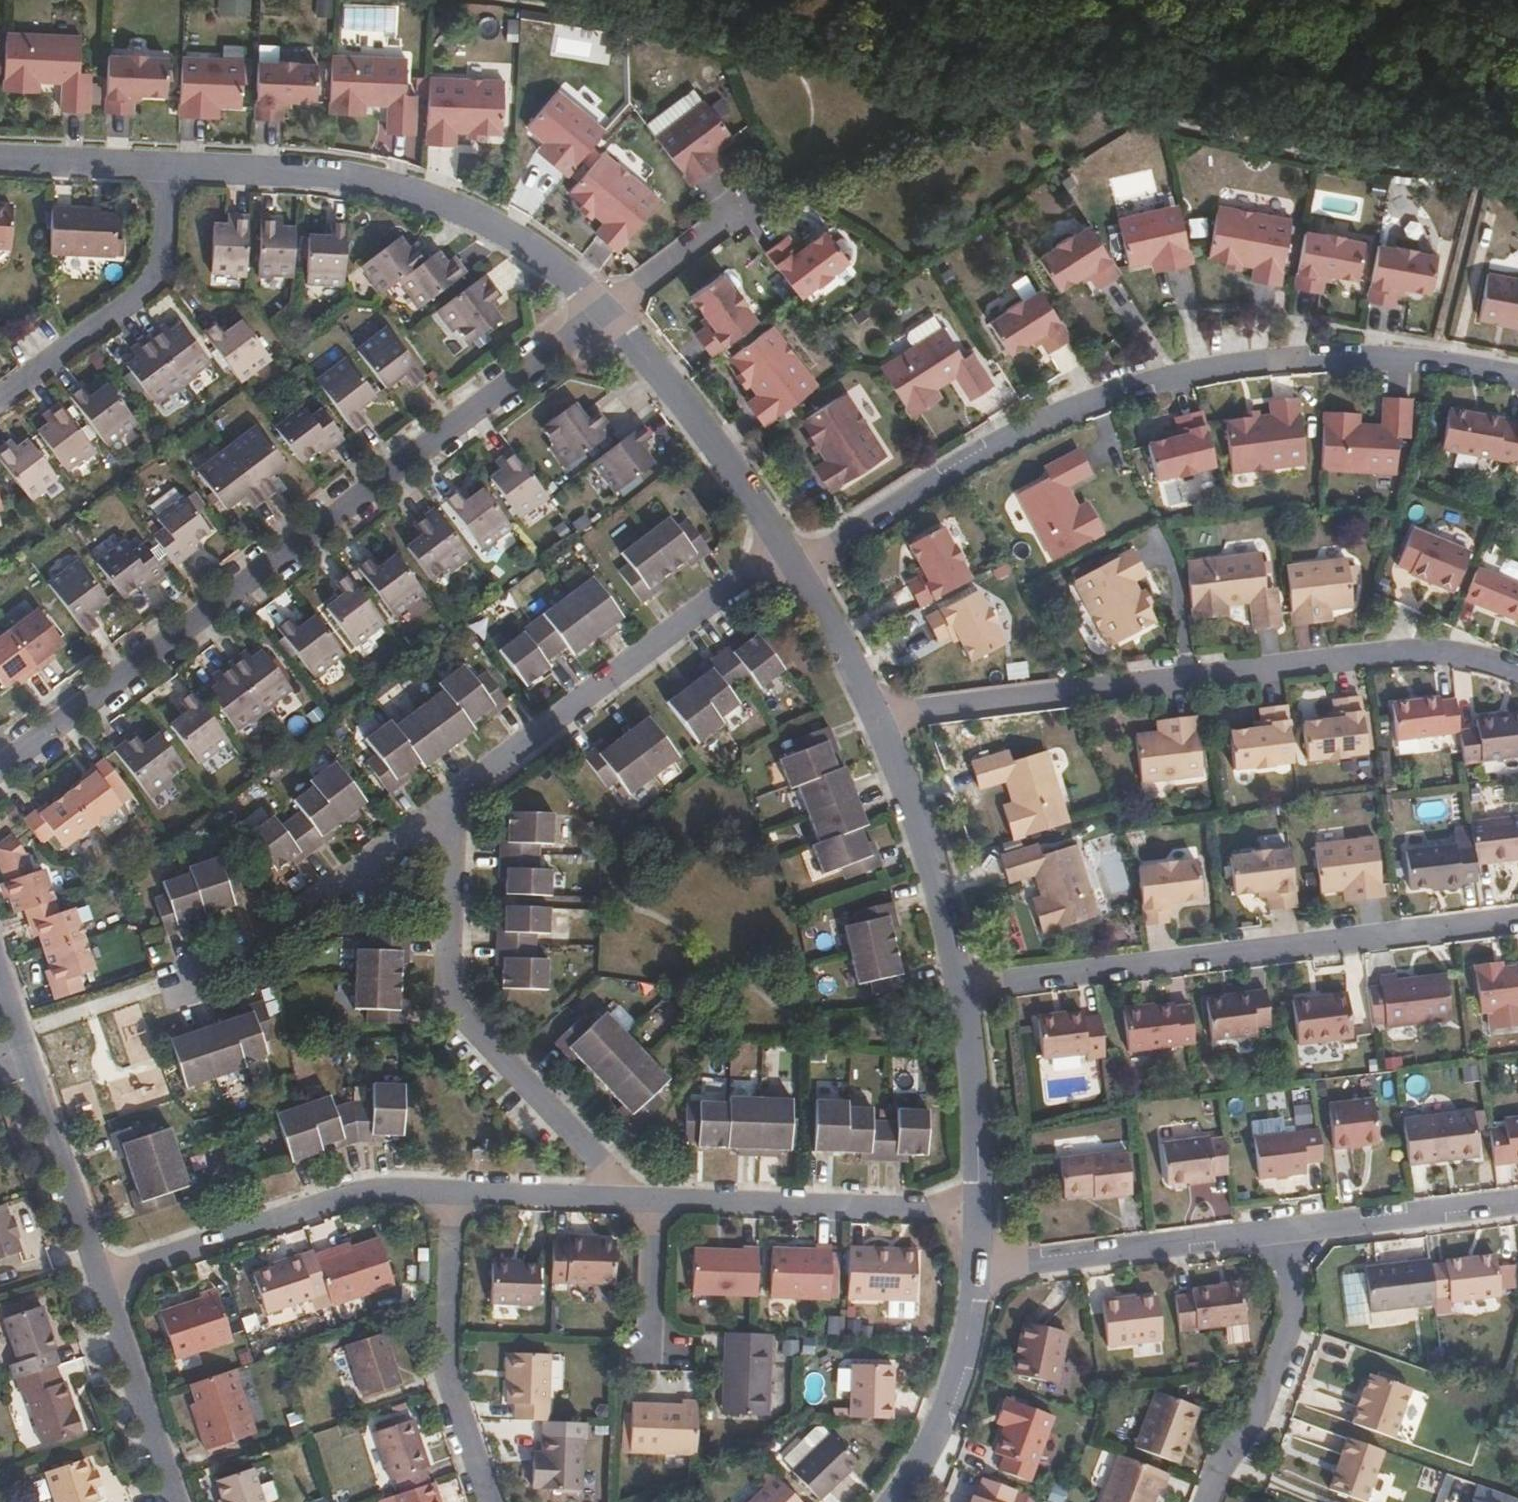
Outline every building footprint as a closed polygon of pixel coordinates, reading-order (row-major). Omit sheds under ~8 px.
[(80,70),(81,35),(6,32),(3,89),(39,90),(39,80),(62,81),(61,109),(89,110),(90,81),(79,81),(80,70)] [(166,94),(169,57),(147,56),(146,54),(128,53),(128,55),(108,54),(105,111),(132,112),(133,100),(133,92),(141,93),(166,94)] [(405,94),(407,58),(332,54),(329,111),(365,113),(365,104),(388,104),(387,132),(414,133),(415,104),(405,103),(405,94)] [(242,106),(243,59),(182,56),(179,114),(206,115),(207,104),(219,104),(242,106)] [(316,101),(317,63),(296,62),(296,60),(278,60),(278,62),(257,61),(255,117),(282,118),(282,107),(282,99),(290,100),(316,101)] [(90,81),(90,71),(80,70),(79,81),(90,81)] [(502,132),(504,80),(429,76),(426,143),(455,144),(455,130),(469,131),(481,131),(502,132)] [(604,129),(610,122),(564,84),(558,91),(604,129)] [(605,130),(557,90),(527,125),(545,140),(554,148),(546,156),(567,175),(605,130)] [(141,100),(141,93),(133,92),(133,100),(141,100)] [(415,104),(415,94),(405,94),(405,103),(415,104)] [(715,150),(733,136),(705,99),(656,136),(691,182),(713,166),(706,157),(715,150)] [(218,116),(219,104),(207,104),(206,115),(218,116)] [(554,148),(545,140),(538,149),(546,156),(554,148)] [(713,166),(722,159),(715,150),(706,157),(713,166)] [(618,250),(660,199),(603,151),(569,191),(585,204),(594,212),(605,221),(596,232),(618,250)] [(590,216),(594,212),(585,204),(581,208),(590,216)] [(1191,261),(1178,205),(1118,219),(1128,264),(1151,259),(1163,256),(1165,267),(1191,261)] [(1280,284),(1292,219),(1217,206),(1208,257),(1229,261),(1241,263),(1254,266),(1252,279),(1280,284)] [(13,208),(0,207),(0,248),(12,249),(13,208)] [(115,256),(116,217),(102,216),(93,216),(93,211),(51,209),(50,253),(115,256)] [(245,275),(248,216),(234,215),(234,225),(227,225),(213,224),(211,271),(231,272),(231,274),(245,275)] [(292,275),(295,227),(282,227),(275,227),(275,218),(261,217),(258,276),(274,277),(274,274),(292,275)] [(344,285),(346,224),(331,223),(331,229),(331,237),(324,237),(308,236),(306,283),(344,285)] [(1119,273),(1089,226),(1073,236),(1071,235),(1056,244),(1057,246),(1038,257),(1058,289),(1080,275),(1087,271),(1091,278),(1097,287),(1119,273)] [(831,273),(848,260),(825,230),(805,245),(799,251),(795,246),(795,245),(787,235),(766,251),(800,296),(817,284),(818,286),(833,275),(831,273)] [(1357,279),(1364,241),(1343,237),(1343,236),(1325,232),(1325,234),(1305,231),(1295,287),(1321,291),(1323,280),(1325,273),(1333,274),(1357,279)] [(399,279),(428,258),(419,247),(411,252),(407,247),(399,236),(361,265),(373,281),(372,282),(380,293),(399,279)] [(795,246),(799,251),(805,245),(801,241),(795,245),(795,246)] [(411,252),(419,247),(415,242),(407,247),(411,252)] [(1430,292),(1437,255),(1416,251),(1416,249),(1398,246),(1398,248),(1378,244),(1368,300),(1394,304),(1396,293),(1398,286),(1406,287),(1430,292)] [(418,308),(466,273),(457,261),(449,267),(446,262),(437,251),(428,258),(399,279),(410,293),(411,298),(418,308)] [(1165,267),(1163,256),(1151,259),(1154,270),(1165,267)] [(449,267),(457,261),(454,257),(446,262),(449,267)] [(1240,269),(1241,263),(1229,261),(1228,266),(1240,269)] [(1091,278),(1087,271),(1080,275),(1085,282),(1091,278)] [(1488,272),(1479,317),(1512,324),(1511,327),(1517,328),(1517,278),(1488,272)] [(757,320),(746,307),(746,303),(736,289),(734,290),(721,273),(691,295),(706,315),(711,322),(707,326),(696,334),(712,355),(757,320)] [(1331,281),(1333,274),(1325,273),(1323,280),(1331,281)] [(494,309),(489,304),(495,300),(501,295),(484,274),(437,310),(453,331),(457,329),(469,343),(501,319),(494,309)] [(1405,294),(1406,287),(1398,286),(1396,293),(1405,294)] [(1070,338),(1039,290),(1023,300),(1022,299),(1006,308),(1007,311),(989,322),(1009,353),(1031,340),(1031,339),(1038,335),(1042,342),(1048,352),(1070,338)] [(499,305),(495,300),(489,304),(494,309),(499,305)] [(711,322),(706,315),(702,319),(707,326),(711,322)] [(913,346),(942,328),(934,315),(908,331),(907,337),(913,346)] [(270,359),(241,321),(229,330),(224,334),(220,330),(221,329),(216,323),(203,332),(240,381),(270,359)] [(210,361),(182,323),(171,331),(166,335),(159,328),(148,336),(184,384),(196,375),(194,373),(210,361)] [(171,331),(166,323),(159,328),(166,335),(171,331)] [(229,330),(225,325),(221,329),(220,330),(224,334),(229,330)] [(817,385),(772,325),(730,356),(742,372),(751,383),(758,394),(748,401),(764,425),(817,385)] [(993,384),(978,359),(968,365),(963,357),(944,326),(942,328),(913,346),(881,367),(911,415),(941,397),(935,388),(955,375),(970,399),(993,384)] [(425,377),(387,327),(357,350),(385,387),(398,377),(403,373),(407,379),(413,386),(425,377)] [(1035,346),(1042,342),(1038,335),(1031,339),(1031,340),(1035,346)] [(184,384),(148,336),(136,345),(142,353),(138,357),(127,365),(130,370),(145,389),(155,403),(171,391),(172,393),(184,384)] [(142,353),(136,345),(132,349),(138,357),(142,353)] [(978,359),(972,351),(963,357),(968,365),(978,359)] [(375,395),(346,357),(316,380),(355,430),(367,421),(361,414),(357,409),(361,405),(375,395)] [(145,389),(130,370),(123,376),(138,395),(145,389)] [(751,383),(742,372),(737,375),(746,386),(751,383)] [(407,379),(403,373),(398,377),(402,383),(407,379)] [(137,421),(108,384),(95,394),(90,398),(86,391),(82,386),(70,395),(106,443),(137,421)] [(95,394),(91,388),(86,391),(90,398),(95,394)] [(887,455),(846,391),(801,419),(812,437),(820,448),(826,459),(815,466),(831,490),(887,455)] [(1307,464),(1299,398),(1271,401),(1272,415),(1259,417),(1247,418),(1225,421),(1232,473),(1307,464)] [(1397,474),(1399,439),(1399,428),(1410,428),(1412,400),(1384,399),(1383,426),(1360,425),(1360,414),(1324,413),(1322,470),(1397,474)] [(96,450),(60,403),(49,412),(55,420),(49,424),(39,432),(67,469),(82,457),(84,459),(96,450)] [(613,431),(597,410),(593,413),(586,419),(582,414),(583,414),(574,403),(542,426),(554,443),(550,445),(566,466),(613,431)] [(366,411),(361,405),(357,409),(361,414),(366,411)] [(345,437),(324,410),(312,419),(304,407),(276,428),(303,463),(319,451),(329,442),(333,447),(345,437)] [(586,419),(593,413),(589,409),(583,414),(582,414),(586,419)] [(1517,440),(1517,425),(1504,422),(1505,420),(1448,409),(1441,449),(1514,463),(1515,459),(1517,440)] [(1215,466),(1202,411),(1176,418),(1179,430),(1181,436),(1174,438),(1148,444),(1157,480),(1178,475),(1178,478),(1197,473),(1197,471),(1215,466)] [(55,420),(49,412),(43,416),(49,424),(55,420)] [(286,463),(257,425),(227,448),(265,498),(277,488),(272,482),(267,476),(272,473),(286,463)] [(654,463),(644,450),(640,445),(647,441),(652,437),(643,425),(594,462),(616,492),(654,463)] [(1410,439),(1410,428),(1399,428),(1399,439),(1410,439)] [(820,448),(812,437),(808,440),(815,451),(820,448)] [(28,439),(18,447),(12,451),(7,444),(0,448),(0,459),(31,499),(43,490),(41,488),(57,477),(28,439)] [(18,447),(12,439),(7,444),(12,451),(18,447)] [(644,450),(650,446),(647,441),(640,445),(644,450)] [(322,455),(333,447),(329,442),(319,451),(322,455)] [(265,498),(227,448),(197,470),(225,508),(238,498),(243,494),(248,500),(253,507),(265,498)] [(548,496),(512,449),(501,458),(506,466),(502,469),(491,477),(519,515),(535,503),(537,505),(548,496)] [(1104,533),(1087,502),(1079,507),(1067,486),(1091,474),(1079,449),(1053,462),(1058,472),(1049,477),(1018,494),(1053,560),(1104,533)] [(506,466),(501,458),(496,462),(502,469),(506,466)] [(1058,472),(1053,462),(1044,467),(1049,477),(1058,472)] [(277,478),(272,473),(267,476),(272,482),(277,478)] [(512,526),(483,488),(470,499),(466,502),(461,496),(457,491),(445,500),(482,549),(512,526)] [(470,499),(466,493),(461,496),(466,502),(470,499)] [(248,500),(243,494),(238,498),(243,503),(248,500)] [(212,532),(185,497),(157,518),(166,529),(155,538),(176,566),(198,549),(195,545),(212,532)] [(471,554),(435,508),(413,523),(418,529),(423,535),(419,538),(407,547),(431,578),(447,567),(449,571),(471,554)] [(712,550),(688,519),(677,527),(669,517),(646,534),(673,570),(687,559),(695,553),(700,559),(712,550)] [(962,562),(964,561),(955,545),(953,546),(943,527),(910,544),(923,568),(926,574),(920,577),(909,583),(921,606),(971,579),(962,562)] [(423,535),(418,529),(414,532),(419,538),(423,535)] [(1412,529),(1397,566),(1410,572),(1409,575),(1453,595),(1470,553),(1412,529)] [(659,580),(673,570),(646,534),(623,552),(630,562),(619,570),(643,602),(655,593),(650,587),(659,580)] [(166,572),(145,545),(134,554),(126,542),(98,563),(124,598),(141,585),(151,578),(154,582),(166,572)] [(1141,594),(1134,581),(1146,575),(1132,549),(1074,580),(1109,646),(1156,622),(1147,604),(1141,594)] [(700,559),(695,553),(687,559),(691,566),(700,559)] [(1266,589),(1262,553),(1187,562),(1194,619),(1229,615),(1228,605),(1251,602),(1254,629),(1282,626),(1278,598),(1267,599),(1266,589)] [(425,592),(396,554),(384,564),(378,569),(374,562),(370,557),(358,566),(394,614),(425,592)] [(384,564),(379,559),(374,562),(378,569),(384,564)] [(107,597),(79,560),(49,583),(86,633),(98,624),(94,617),(89,611),(94,607),(107,597)] [(1354,606),(1349,560),(1286,567),(1293,624),(1321,621),(1320,609),(1333,608),(1354,606)] [(1478,567),(1464,600),(1515,621),(1517,617),(1517,618),(1517,584),(1478,567)] [(926,574),(923,568),(917,570),(920,577),(926,574)] [(385,623),(348,574),(336,583),(340,588),(345,594),(341,597),(327,607),(355,645),(385,623)] [(623,617),(593,576),(568,595),(599,635),(616,623),(623,617)] [(144,589),(154,582),(151,578),(141,585),(144,589)] [(655,593),(663,587),(659,580),(650,587),(655,593)] [(345,594),(340,588),(336,591),(341,597),(345,594)] [(1278,598),(1277,588),(1266,589),(1267,599),(1278,598)] [(1005,644),(995,625),(997,623),(988,607),(986,608),(977,591),(927,617),(939,641),(951,635),(957,631),(960,639),(972,661),(1005,644)] [(1150,602),(1145,591),(1141,594),(1147,604),(1150,602)] [(599,635),(568,595),(534,622),(557,653),(568,644),(575,653),(599,635)] [(99,613),(94,607),(89,611),(94,617),(99,613)] [(64,642),(39,608),(9,630),(38,669),(51,659),(48,655),(52,651),(64,642)] [(1334,620),(1333,608),(1320,609),(1321,621),(1334,620)] [(344,653),(315,615),(303,625),(298,629),(294,623),(290,618),(278,627),(314,676),(344,653)] [(303,625),(299,620),(294,623),(298,629),(303,625)] [(551,667),(546,661),(557,653),(534,622),(522,630),(523,633),(501,649),(527,684),(551,667)] [(603,640),(619,628),(616,623),(599,635),(603,640)] [(9,630),(0,636),(0,679),(5,686),(17,677),(22,674),(26,678),(38,669),(9,630)] [(960,639),(957,631),(951,635),(955,641),(960,639)] [(785,670),(758,634),(744,644),(736,651),(731,645),(719,654),(743,685),(753,678),(761,687),(785,670)] [(736,651),(744,644),(740,639),(731,645),(736,651)] [(293,688),(264,649),(253,658),(248,662),(242,654),(230,663),(266,710),(279,701),(277,699),(293,688)] [(253,658),(247,650),(242,654),(248,662),(253,658)] [(732,694),(743,685),(719,654),(708,662),(713,670),(705,675),(694,683),(720,718),(740,703),(732,694)] [(713,670),(708,662),(700,668),(705,675),(713,670)] [(266,710),(230,663),(219,671),(225,680),(220,683),(209,692),(237,729),(253,717),(254,719),(266,710)] [(510,702),(486,671),(475,679),(464,665),(440,683),(445,688),(471,722),(486,711),(494,705),(498,711),(510,702)] [(225,680),(219,671),(214,675),(220,683),(225,680)] [(26,678),(22,674),(17,677),(21,682),(26,678)] [(694,683),(689,677),(673,688),(678,695),(694,683)] [(720,718),(694,683),(678,695),(669,701),(699,742),(724,723),(720,718)] [(471,722),(445,688),(420,707),(450,747),(475,728),(471,722)] [(229,740),(193,692),(180,700),(184,705),(189,711),(184,715),(171,725),(199,762),(229,740)] [(1368,754),(1361,697),(1335,699),(1335,713),(1337,712),(1337,720),(1329,721),(1304,723),(1307,761),(1330,758),(1330,760),(1348,758),(1348,755),(1368,754)] [(1461,731),(1457,700),(1441,702),(1440,698),(1392,704),(1396,741),(1461,733),(1461,731)] [(189,711),(184,705),(180,708),(184,715),(189,711)] [(491,717),(498,711),(494,705),(486,711),(491,717)] [(1294,763),(1287,706),(1261,709),(1262,722),(1263,721),(1263,728),(1255,729),(1230,732),(1234,769),(1256,767),(1256,769),(1275,767),(1275,764),(1294,763)] [(450,747),(420,707),(395,726),(421,760),(426,766),(450,747)] [(1478,719),(1479,729),(1461,731),(1461,733),(1465,763),(1517,757),(1517,714),(1478,719)] [(679,757),(649,716),(624,735),(655,775),(679,757)] [(1203,775),(1197,717),(1170,720),(1170,732),(1157,733),(1136,735),(1142,782),(1203,775)] [(421,760),(395,726),(391,719),(367,737),(378,752),(367,760),(390,792),(403,783),(398,777),(406,771),(421,760)] [(1170,732),(1170,720),(1156,721),(1157,733),(1170,732)] [(839,769),(833,754),(828,742),(835,739),(830,726),(794,739),(798,752),(781,758),(792,787),(798,785),(839,769)] [(185,765),(160,733),(150,741),(145,745),(140,738),(137,733),(115,749),(151,797),(173,781),(169,776),(185,765)] [(145,745),(150,741),(145,735),(140,738),(145,745)] [(655,775),(624,735),(610,746),(600,753),(596,747),(585,755),(608,787),(619,779),(630,794),(655,775)] [(840,751),(835,739),(828,742),(833,754),(840,751)] [(600,753),(610,746),(606,740),(596,747),(600,753)] [(1069,822),(1047,750),(1013,761),(1003,764),(1000,754),(973,762),(980,788),(1007,780),(1014,803),(1005,805),(1015,839),(1069,822)] [(1013,761),(1010,751),(1000,754),(1003,764),(1013,761)] [(134,794),(105,757),(94,766),(97,771),(86,779),(69,793),(93,825),(134,794)] [(366,802),(336,761),(312,780),(315,785),(342,820),(358,808),(366,802)] [(86,779),(97,771),(94,766),(83,775),(86,779)] [(857,796),(846,767),(839,769),(798,785),(809,814),(857,796)] [(403,783),(411,777),(406,771),(398,777),(403,783)] [(332,828),(342,820),(315,785),(295,800),(303,810),(292,818),(316,849),(328,840),(323,834),(332,828)] [(64,847),(93,825),(69,793),(51,806),(42,813),(38,808),(24,819),(42,843),(54,834),(64,847)] [(868,825),(857,796),(809,814),(820,842),(861,827),(868,825)] [(42,813),(51,806),(48,801),(38,808),(42,813)] [(346,826),(363,814),(358,808),(342,820),(346,826)] [(553,843),(555,814),(511,812),(510,830),(509,840),(502,840),(501,854),(541,856),(541,842),(553,843)] [(316,849),(292,818),(282,826),(274,816),(251,833),(277,869),(292,858),(300,852),(305,858),(316,849)] [(1471,823),(1472,830),(1474,846),(1477,866),(1517,860),(1517,817),(1471,823)] [(870,854),(867,844),(861,827),(820,842),(814,844),(825,873),(842,867),(846,879),(883,866),(878,852),(870,854)] [(328,840),(336,834),(332,828),(323,834),(328,840)] [(1474,846),(1472,830),(1454,832),(1456,846),(1456,847),(1474,846)] [(45,868),(34,871),(30,856),(13,833),(0,842),(0,864),(5,881),(11,895),(16,912),(26,909),(55,899),(45,868)] [(1384,896),(1377,838),(1316,845),(1321,891),(1343,889),(1356,888),(1357,899),(1384,896)] [(878,852),(875,842),(867,844),(870,854),(878,852)] [(1099,916),(1077,844),(1043,855),(1032,858),(1029,847),(1002,856),(1010,882),(1036,874),(1043,896),(1034,900),(1044,933),(1099,916)] [(1043,855),(1039,844),(1029,847),(1032,858),(1043,855)] [(1477,866),(1474,846),(1456,847),(1456,846),(1407,851),(1411,889),(1445,885),(1445,888),(1462,887),(1461,882),(1479,880),(1477,866)] [(1297,907),(1290,850),(1270,852),(1270,850),(1252,852),(1252,855),(1231,857),(1235,894),(1261,891),(1269,890),(1269,898),(1270,910),(1297,907)] [(244,890),(232,852),(190,866),(192,872),(206,914),(235,905),(232,894),(244,890)] [(305,858),(300,852),(292,858),(297,864),(305,858)] [(552,894),(553,870),(540,869),(541,856),(501,854),(500,869),(509,869),(509,879),(508,892),(528,893),(552,894)] [(1203,899),(1199,861),(1176,864),(1176,862),(1159,863),(1159,866),(1138,869),(1145,925),(1172,922),(1171,909),(1169,909),(1169,902),(1178,901),(1203,899)] [(509,879),(509,869),(500,869),(500,879),(509,879)] [(206,914),(192,872),(164,881),(168,893),(156,897),(168,935),(182,930),(179,923),(190,920),(206,914)] [(5,881),(0,883),(0,884),(4,898),(11,895),(5,881)] [(1357,899),(1356,888),(1343,889),(1343,900),(1357,899)] [(528,907),(528,893),(508,892),(507,906),(528,907)] [(85,938),(75,907),(59,912),(55,899),(26,909),(30,923),(37,920),(42,934),(47,951),(85,938)] [(1179,909),(1178,901),(1169,902),(1169,909),(1171,909),(1179,909)] [(896,945),(892,927),(890,918),(897,916),(894,902),(856,910),(858,923),(847,926),(853,955),(896,945)] [(551,932),(551,908),(528,907),(507,906),(507,920),(506,930),(498,929),(498,944),(538,946),(538,932),(551,932)] [(899,926),(897,916),(890,918),(892,927),(899,926)] [(42,934),(37,920),(30,923),(35,937),(42,934)] [(192,927),(190,920),(179,923),(182,930),(192,927)] [(506,930),(507,920),(499,920),(498,929),(506,930)] [(402,962),(402,952),(411,952),(411,937),(371,936),(371,950),(359,950),(357,978),(402,980),(402,962)] [(96,970),(85,938),(47,951),(52,968),(57,980),(50,983),(56,999),(85,989),(80,975),(96,970)] [(549,989),(550,959),(537,959),(538,946),(498,944),(497,958),(505,958),(505,968),(504,987),(549,989)] [(902,973),(900,962),(896,945),(853,955),(859,983),(872,981),(875,994),(913,986),(910,971),(902,973)] [(410,962),(411,952),(402,952),(402,962),(410,962)] [(505,968),(505,958),(497,958),(497,968),(505,968)] [(910,971),(907,960),(900,962),(902,973),(910,971)] [(1505,970),(1497,971),(1497,964),(1476,966),(1481,1013),(1517,1009),(1517,968),(1505,970)] [(57,980),(52,968),(46,970),(50,983),(57,980)] [(1454,1022),(1447,978),(1399,984),(1398,977),(1381,978),(1383,988),(1371,989),(1375,1024),(1387,1022),(1387,1029),(1454,1022)] [(401,998),(402,980),(357,978),(356,1008),(369,1008),(368,1022),(408,1023),(409,1009),(401,1008),(401,998)] [(1236,997),(1208,1000),(1213,1041),(1257,1035),(1256,1027),(1271,1026),(1266,991),(1235,994),(1236,997)] [(1349,993),(1294,999),(1300,1044),(1354,1037),(1349,993)] [(409,1009),(409,998),(401,998),(401,1008),(409,1009)] [(277,1037),(264,1000),(250,1005),(252,1012),(245,1015),(230,1020),(244,1061),(268,1053),(264,1041),(277,1037)] [(1196,1044),(1191,1005),(1174,1007),(1173,1004),(1124,1010),(1129,1052),(1196,1044)] [(252,1012),(250,1005),(242,1007),(245,1015),(252,1012)] [(592,1068),(629,1034),(608,1012),(594,1025),(585,1015),(556,1043),(566,1053),(572,1047),(580,1055),(592,1068)] [(1107,1057),(1102,1017),(1084,1018),(1083,1013),(1039,1018),(1044,1060),(1088,1055),(1088,1059),(1107,1057)] [(244,1061),(230,1020),(201,1029),(217,1077),(246,1067),(244,1061)] [(201,1029),(199,1022),(179,1028),(182,1036),(201,1029)] [(217,1077),(201,1029),(182,1036),(172,1039),(187,1087),(217,1077)] [(613,1091),(650,1056),(629,1034),(592,1068),(613,1091)] [(573,1061),(580,1055),(572,1047),(566,1053),(573,1061)] [(657,1091),(670,1079),(650,1056),(613,1091),(626,1104),(633,1112),(627,1117),(638,1128),(666,1101),(657,1091)] [(403,1134),(405,1084),(375,1083),(374,1101),(354,1101),(360,1140),(374,1141),(375,1134),(386,1134),(403,1134)] [(360,1140),(354,1101),(334,1106),(331,1096),(307,1103),(321,1145),(335,1140),(343,1137),(346,1145),(360,1140)] [(761,1148),(762,1097),(731,1096),(731,1102),(729,1147),(740,1147),(761,1148)] [(791,1148),(793,1099),(762,1097),(761,1148),(780,1148),(791,1148)] [(1381,1134),(1376,1097),(1332,1101),(1338,1147),(1365,1144),(1364,1136),(1381,1134)] [(847,1151),(849,1106),(849,1101),(818,1100),(816,1149),(847,1151)] [(729,1147),(731,1102),(688,1101),(687,1140),(701,1140),(701,1146),(729,1147)] [(321,1145),(307,1103),(278,1113),(294,1161),(323,1151),(321,1145)] [(633,1112),(626,1104),(620,1110),(627,1117),(633,1112)] [(885,1160),(886,1120),(873,1120),(873,1107),(849,1106),(847,1151),(862,1151),(871,1152),(871,1159),(885,1160)] [(928,1155),(930,1110),(900,1109),(900,1121),(886,1120),(885,1160),(900,1161),(900,1153),(910,1154),(928,1155)] [(1481,1151),(1475,1111),(1405,1120),(1411,1166),(1444,1162),(1443,1155),(1481,1151)] [(1506,1120),(1507,1128),(1492,1130),(1496,1166),(1513,1164),(1513,1161),(1517,1160),(1517,1119),(1506,1120)] [(181,1156),(171,1127),(154,1133),(150,1120),(112,1132),(117,1146),(125,1144),(128,1155),(134,1172),(181,1156)] [(1324,1161),(1320,1130),(1256,1138),(1260,1179),(1309,1174),(1308,1163),(1324,1161)] [(386,1142),(386,1134),(375,1134),(374,1141),(386,1142)] [(1383,1142),(1381,1134),(1364,1136),(1365,1144),(1383,1142)] [(346,1145),(343,1137),(335,1140),(338,1148),(346,1145)] [(1229,1172),(1225,1137),(1210,1139),(1209,1137),(1164,1142),(1168,1183),(1173,1183),(1177,1187),(1185,1187),(1188,1181),(1191,1181),(1191,1176),(1229,1172)] [(128,1155),(125,1144),(117,1146),(120,1158),(128,1155)] [(486,1145),(473,1144),(472,1157),(485,1157),(486,1145)] [(760,1155),(761,1148),(740,1147),(740,1155),(760,1155)] [(780,1156),(780,1148),(761,1148),(760,1155),(780,1156)] [(1128,1150),(1061,1158),(1065,1197),(1095,1193),(1095,1197),(1133,1192),(1128,1150)] [(871,1159),(871,1152),(862,1151),(862,1159),(871,1159)] [(1482,1158),(1481,1151),(1443,1155),(1444,1162),(1482,1158)] [(174,1191),(191,1185),(181,1156),(134,1172),(140,1190),(143,1199),(135,1202),(140,1215),(177,1203),(174,1191)] [(143,1199),(140,1190),(132,1192),(135,1202),(143,1199)] [(13,1216),(11,1217),(6,1203),(0,1205),(0,1259),(22,1251),(17,1237),(20,1236),(13,1216)] [(616,1284),(618,1241),(600,1241),(588,1241),(588,1235),(570,1235),(569,1241),(555,1241),(554,1281),(616,1284)] [(396,1284),(380,1238),(352,1248),(334,1254),(332,1249),(316,1254),(334,1305),(396,1284)] [(334,1254),(352,1248),(350,1243),(332,1249),(334,1254)] [(834,1250),(834,1245),(817,1245),(816,1251),(773,1250),(771,1297),(831,1298),(831,1297),(834,1250)] [(916,1300),(919,1254),(891,1253),(892,1248),(851,1246),(849,1298),(916,1300)] [(760,1296),(761,1249),(743,1248),(743,1252),(696,1250),(695,1294),(760,1296)] [(316,1254),(315,1249),(286,1259),(288,1265),(276,1269),(256,1275),(268,1313),(316,1296),(320,1310),(334,1305),(316,1254)] [(840,1297),(842,1250),(834,1250),(831,1297),(840,1297)] [(1502,1297),(1497,1255),(1448,1260),(1448,1263),(1432,1264),(1436,1297),(1452,1295),(1452,1302),(1502,1297)] [(288,1265),(286,1259),(274,1263),(276,1269),(288,1265)] [(1432,1264),(1432,1260),(1367,1268),(1367,1272),(1343,1275),(1350,1326),(1372,1324),(1371,1312),(1437,1304),(1436,1297),(1432,1264)] [(542,1265),(494,1263),(493,1303),(540,1305),(542,1265)] [(1247,1324),(1242,1284),(1193,1290),(1193,1294),(1176,1296),(1181,1332),(1247,1324)] [(201,1299),(161,1312),(176,1358),(233,1339),(217,1288),(200,1294),(201,1299)] [(9,1314),(33,1307),(30,1297),(6,1304),(9,1314)] [(1164,1341),(1159,1298),(1122,1301),(1121,1299),(1103,1301),(1109,1347),(1164,1341)] [(57,1348),(43,1304),(33,1307),(9,1314),(5,1316),(18,1358),(9,1362),(16,1379),(17,1378),(57,1365),(61,1363),(55,1349),(57,1348)] [(886,1305),(886,1319),(913,1319),(913,1304),(886,1305)] [(1057,1382),(1066,1331),(1025,1323),(1022,1340),(1025,1340),(1022,1355),(1019,1354),(1015,1374),(1057,1382)] [(385,1331),(348,1343),(365,1396),(403,1384),(385,1331)] [(770,1414),(773,1333),(729,1332),(727,1381),(733,1381),(732,1413),(770,1414)] [(1022,1355),(1025,1340),(1022,1340),(1019,1339),(1016,1354),(1019,1354),(1022,1355)] [(551,1420),(553,1353),(512,1352),(510,1402),(518,1403),(517,1419),(551,1420)] [(892,1418),(895,1364),(855,1363),(852,1416),(892,1418)] [(75,1401),(67,1380),(63,1381),(57,1365),(17,1378),(24,1397),(29,1395),(45,1445),(86,1431),(79,1410),(74,1412),(71,1402),(75,1401)] [(259,1432),(238,1368),(192,1383),(198,1401),(208,1430),(203,1432),(208,1449),(259,1432)] [(1394,1423),(1404,1393),(1365,1379),(1358,1397),(1360,1397),(1356,1410),(1394,1423)] [(732,1413),(733,1381),(727,1381),(725,1413),(732,1413)] [(1135,1448),(1173,1462),(1186,1431),(1191,1433),(1201,1407),(1158,1391),(1135,1448)] [(1056,1416),(1006,1396),(1003,1405),(1054,1421),(1056,1416)] [(698,1454),(700,1400),(683,1400),(683,1404),(633,1403),(632,1451),(698,1454)] [(208,1430),(198,1401),(193,1403),(203,1432),(208,1430)] [(1036,1468),(1054,1421),(1003,1405),(999,1417),(1008,1420),(1005,1428),(995,1454),(1005,1457),(1036,1468)] [(1394,1423),(1356,1410),(1355,1413),(1352,1412),(1346,1428),(1387,1443),(1394,1423)] [(1005,1428),(1008,1420),(999,1417),(996,1424),(1005,1428)] [(430,1465),(414,1418),(375,1431),(391,1478),(396,1477),(401,1492),(430,1483),(425,1467),(430,1465)] [(816,1449),(833,1433),(825,1426),(817,1426),(806,1437),(816,1449)] [(1186,1431),(1173,1462),(1179,1465),(1191,1433),(1186,1431)] [(820,1499),(859,1461),(833,1433),(816,1449),(793,1471),(820,1499)] [(536,1463),(534,1488),(544,1488),(544,1490),(583,1492),(585,1438),(547,1436),(546,1454),(546,1463),(536,1463)] [(1377,1453),(1342,1441),(1324,1492),(1352,1501),(1361,1501),(1377,1453)] [(546,1463),(546,1454),(536,1454),(536,1463),(546,1463)] [(1170,1473),(1120,1454),(1106,1491),(1138,1501),(1155,1501),(1160,1488),(1164,1490),(1170,1473)] [(1031,1481),(1036,1468),(1005,1457),(1000,1469),(1031,1481)] [(87,1472),(90,1471),(85,1458),(46,1471),(56,1501),(96,1501),(99,1501),(94,1484),(91,1485),(87,1472)] [(218,1479),(226,1501),(267,1501),(255,1466),(218,1479)] [(100,1482),(96,1469),(90,1471),(87,1472),(91,1485),(94,1484),(100,1482)] [(778,1475),(750,1501),(804,1501),(778,1475)] [(1018,1490),(982,1477),(976,1494),(974,1493),(970,1501),(1014,1501),(1018,1490)] [(440,1495),(438,1496),(433,1482),(430,1483),(401,1492),(395,1494),(398,1501),(443,1501),(440,1495)] [(1517,1501),(1476,1487),(1471,1501),(1517,1501)] [(1106,1491),(1102,1501),(1138,1501),(1106,1491)]
